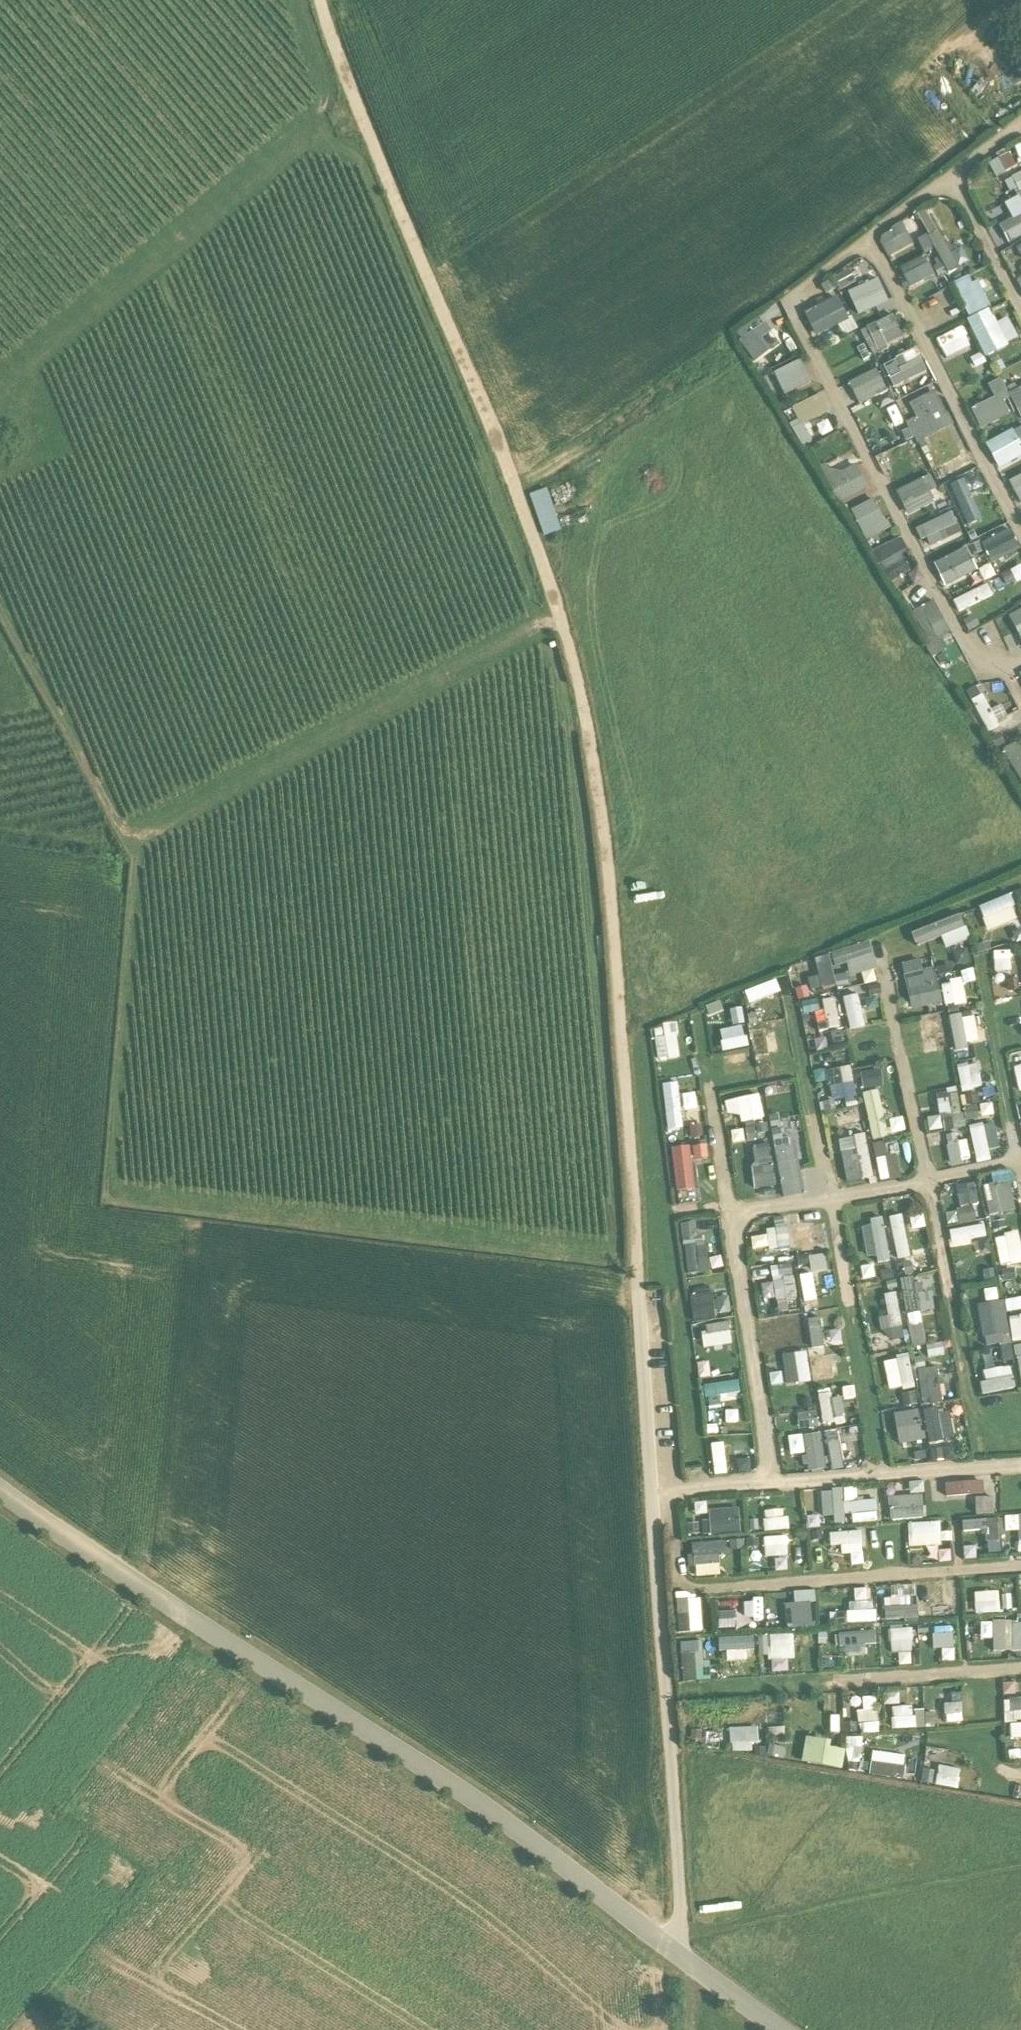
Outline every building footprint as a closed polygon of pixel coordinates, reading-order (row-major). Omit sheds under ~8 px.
[(1006,157),(986,169),(994,182),(1014,170),(1006,157)] [(997,229),(1009,246),(1020,239),(1020,176),(1006,184),(1015,200),(1002,207),(1010,222),(997,229)] [(923,214),(915,219),(926,239),(915,245),(922,257),(933,252),(946,278),(956,272),(923,214)] [(880,241),(878,248),(886,262),(911,248),(900,227),(880,241)] [(922,261),(899,273),(908,293),(932,280),(922,261)] [(846,273),(831,283),(840,295),(854,285),(846,273)] [(875,283),(845,297),(856,320),(886,306),(875,283)] [(967,284),(954,290),(959,301),(957,302),(967,321),(988,311),(975,286),(969,289),(967,284)] [(834,301),(802,317),(814,341),(846,324),(834,301)] [(986,314),(965,324),(985,361),(1006,350),(986,314)] [(891,319),(858,336),(870,359),(885,352),(884,348),(901,340),(891,319)] [(741,332),(734,337),(739,344),(737,346),(752,367),(768,355),(758,343),(769,335),(758,321),(746,329),(751,335),(746,339),(741,332)] [(958,332),(934,344),(944,363),(968,351),(958,332)] [(914,352),(877,373),(882,383),(885,381),(891,392),(924,376),(914,352)] [(797,365),(772,378),(782,400),(808,387),(797,365)] [(873,374),(845,388),(857,411),(873,402),(880,415),(858,426),(867,444),(893,431),(884,412),(893,407),(887,394),(885,395),(873,374)] [(992,402),(968,414),(979,434),(1007,419),(1001,406),(1007,403),(998,384),(985,390),(992,402)] [(1006,398),(1019,425),(1020,424),(1020,390),(1006,398)] [(913,422),(903,427),(914,448),(951,429),(945,417),(943,418),(932,395),(906,408),(913,422)] [(796,424),(786,429),(799,451),(810,445),(802,429),(827,416),(819,398),(790,413),(796,424)] [(984,448),(996,471),(1020,457),(1020,432),(1020,431),(1011,435),(1010,433),(984,448)] [(907,446),(883,458),(894,481),(924,466),(915,450),(910,453),(907,446)] [(823,468),(816,471),(836,509),(866,492),(853,469),(838,477),(826,474),(823,468)] [(1007,485),(1018,508),(1020,507),(1020,478),(1007,485)] [(928,480),(894,497),(905,521),(931,507),(926,497),(934,493),(928,480)] [(966,527),(981,520),(962,480),(948,487),(966,527)] [(545,494),(528,500),(542,540),(559,534),(545,494)] [(871,503),(849,515),(864,545),(889,532),(885,524),(882,526),(871,503)] [(949,517),(913,533),(918,545),(924,543),(928,551),(959,537),(949,517)] [(1007,533),(979,548),(989,568),(1019,553),(1007,533)] [(898,542),(873,557),(889,586),(908,575),(898,558),(905,554),(898,542)] [(964,552),(931,568),(943,591),(975,575),(964,552)] [(1020,582),(1020,568),(1000,574),(1004,588),(1020,582)] [(985,588),(950,605),(956,617),(991,599),(985,588)] [(932,604),(908,618),(924,645),(921,647),(930,662),(942,656),(937,645),(941,643),(940,641),(948,636),(932,604)] [(1007,620),(1020,650),(1020,612),(1007,620)] [(983,707),(972,712),(982,732),(1000,723),(990,700),(982,705),(983,707)] [(1000,755),(1020,789),(1020,758),(1014,746),(1000,755)] [(1007,897),(977,910),(985,934),(1014,922),(1009,911),(1013,910),(1007,897)] [(957,918),(908,937),(913,950),(939,940),(943,952),(968,942),(957,918)] [(816,979),(806,982),(809,994),(819,991),(819,993),(834,989),(834,992),(849,990),(847,980),(876,971),(867,945),(829,957),(833,972),(844,968),(847,978),(831,980),(826,958),(812,961),(816,979)] [(991,956),(991,974),(1010,974),(1008,955),(991,956)] [(918,963),(899,967),(910,1013),(940,1006),(932,970),(921,973),(918,963)] [(948,987),(939,988),(943,1008),(952,1007),(952,1010),(964,1008),(959,982),(947,984),(948,987)] [(774,984),(742,996),(747,1007),(778,995),(774,984)] [(855,998),(840,1001),(848,1033),(863,1030),(855,998)] [(823,1025),(815,1027),(816,1035),(838,1030),(832,1002),(819,1004),(823,1025)] [(959,1017),(947,1019),(953,1055),(966,1052),(965,1046),(977,1044),(972,1020),(960,1022),(959,1017)] [(929,1020),(918,1022),(923,1044),(943,1039),(938,1020),(930,1022),(929,1020)] [(661,1032),(652,1033),(656,1063),(677,1061),(673,1037),(668,1038),(667,1027),(660,1028),(661,1032)] [(722,1051),(743,1048),(740,1030),(720,1033),(722,1051)] [(976,1065),(955,1069),(960,1096),(982,1092),(976,1065)] [(1012,1071),(1017,1095),(1020,1094),(1020,1069),(1012,1071)] [(848,1070),(823,1075),(826,1091),(839,1088),(844,1110),(856,1108),(848,1070)] [(873,1075),(858,1078),(861,1092),(876,1090),(873,1075)] [(665,1131),(680,1130),(678,1084),(663,1085),(665,1131)] [(875,1094),(860,1097),(871,1143),(886,1139),(875,1094)] [(955,1094),(934,1097),(938,1121),(941,1120),(943,1135),(963,1131),(961,1117),(958,1117),(955,1094)] [(976,1096),(958,1099),(960,1110),(962,1109),(965,1123),(976,1121),(974,1108),(967,1109),(967,1108),(978,1107),(976,1096)] [(756,1099),(722,1106),(724,1117),(736,1115),(737,1122),(739,1121),(740,1126),(742,1125),(743,1130),(753,1128),(752,1122),(760,1120),(756,1099)] [(777,1119),(767,1121),(782,1201),(802,1198),(793,1144),(785,1141),(782,1126),(779,1127),(777,1119)] [(704,1146),(703,1125),(685,1126),(687,1147),(704,1146)] [(981,1127),(967,1130),(975,1167),(989,1164),(987,1153),(997,1151),(992,1126),(981,1128),(981,1127)] [(862,1137),(837,1143),(845,1186),(871,1180),(862,1137)] [(964,1143),(944,1149),(948,1168),(960,1166),(959,1163),(968,1161),(964,1143)] [(883,1145),(870,1147),(872,1158),(874,1158),(879,1183),(887,1181),(887,1183),(899,1181),(895,1157),(883,1159),(885,1158),(883,1145)] [(753,1166),(749,1171),(752,1193),(773,1190),(767,1147),(752,1149),(753,1152),(750,1152),(753,1166)] [(688,1151),(669,1153),(674,1195),(693,1193),(688,1151)] [(991,1187),(980,1189),(987,1219),(1013,1213),(1007,1186),(1014,1184),(1007,1173),(989,1177),(991,1187)] [(972,1185),(953,1189),(957,1209),(976,1206),(972,1185)] [(972,1209),(955,1212),(957,1228),(975,1226),(972,1209)] [(922,1215),(908,1219),(911,1231),(925,1228),(922,1215)] [(900,1218),(887,1221),(896,1263),(909,1261),(900,1218)] [(869,1229),(860,1231),(865,1260),(874,1258),(876,1266),(888,1264),(880,1220),(868,1222),(869,1229)] [(694,1225),(678,1227),(686,1277),(697,1276),(698,1278),(706,1277),(702,1244),(700,1245),(699,1238),(695,1239),(694,1225)] [(975,1257),(988,1254),(982,1225),(947,1232),(950,1247),(972,1242),(975,1257)] [(797,1234),(790,1235),(794,1254),(814,1251),(809,1227),(796,1230),(797,1234)] [(783,1230),(765,1233),(768,1254),(787,1251),(783,1230)] [(992,1240),(998,1271),(1020,1266),(1020,1261),(1016,1234),(992,1240)] [(777,1279),(770,1280),(776,1317),(786,1315),(786,1311),(793,1310),(792,1301),(793,1301),(788,1267),(776,1269),(777,1279)] [(810,1277),(798,1279),(803,1305),(814,1303),(810,1277)] [(910,1280),(898,1282),(904,1318),(933,1313),(929,1295),(921,1296),(919,1285),(912,1286),(910,1280)] [(710,1296),(688,1299),(691,1326),(714,1324),(710,1296)] [(886,1319),(876,1322),(879,1333),(890,1344),(902,1341),(893,1296),(882,1298),(886,1319)] [(997,1348),(997,1349),(1009,1347),(1002,1304),(975,1308),(980,1341),(983,1341),(984,1350),(997,1348)] [(1007,1320),(1010,1346),(1020,1344),(1020,1318),(1007,1320)] [(818,1321),(806,1323),(810,1352),(822,1350),(818,1321)] [(779,1337),(768,1340),(769,1351),(801,1345),(798,1325),(790,1326),(790,1324),(777,1326),(779,1337)] [(704,1338),(699,1339),(701,1353),(731,1347),(727,1326),(702,1330),(704,1338)] [(940,1346),(924,1349),(926,1361),(942,1358),(940,1346)] [(1008,1348),(997,1349),(1000,1366),(1010,1364),(1008,1348)] [(1011,1349),(1013,1361),(1015,1361),(1020,1391),(1020,1348),(1011,1349)] [(804,1355),(780,1358),(785,1388),(809,1384),(804,1355)] [(894,1363),(882,1365),(887,1393),(900,1390),(901,1393),(912,1391),(906,1358),(894,1360),(894,1363)] [(922,1360),(912,1361),(920,1404),(928,1403),(929,1407),(940,1405),(934,1369),(924,1371),(922,1360)] [(829,1362),(811,1365),(814,1383),(832,1381),(829,1362)] [(983,1385),(978,1386),(980,1398),(1014,1392),(1012,1379),(1010,1379),(1008,1369),(981,1374),(983,1385)] [(736,1384),(700,1390),(702,1402),(738,1397),(736,1384)] [(828,1396),(816,1399),(821,1427),(832,1426),(832,1421),(842,1419),(839,1401),(829,1403),(828,1396)] [(934,1411),(921,1414),(927,1446),(952,1441),(947,1415),(935,1417),(934,1411)] [(915,1413),(892,1417),(897,1448),(924,1443),(922,1434),(919,1435),(915,1413)] [(814,1414),(795,1417),(797,1433),(816,1431),(814,1414)] [(834,1433),(823,1436),(828,1467),(840,1465),(839,1459),(849,1458),(845,1440),(836,1441),(834,1433)] [(804,1460),(800,1460),(801,1469),(805,1468),(806,1475),(809,1474),(809,1478),(820,1477),(820,1473),(822,1473),(818,1437),(802,1439),(804,1460)] [(730,1448),(711,1450),(714,1477),(734,1476),(730,1448)] [(747,1451),(735,1452),(736,1474),(748,1473),(747,1451)] [(980,1483),(943,1486),(944,1500),(981,1497),(980,1483)] [(829,1507),(820,1509),(822,1528),(841,1526),(838,1495),(828,1495),(829,1507)] [(920,1498),(887,1501),(889,1523),(921,1521),(920,1498)] [(991,1500),(972,1501),(973,1518),(991,1518),(991,1500)] [(874,1503),(841,1506),(843,1517),(849,1517),(851,1527),(875,1524),(874,1514),(875,1514),(874,1503)] [(708,1524),(700,1524),(701,1538),(738,1535),(735,1511),(707,1513),(708,1524)] [(763,1523),(761,1523),(762,1536),(787,1534),(786,1521),(781,1521),(780,1513),(762,1514),(763,1523)] [(1003,1520),(1003,1535),(1016,1535),(1017,1543),(1020,1543),(1020,1519),(1003,1520)] [(997,1522),(960,1524),(961,1535),(978,1533),(979,1539),(983,1538),(984,1546),(998,1544),(997,1522)] [(937,1525),(906,1527),(907,1550),(938,1548),(938,1544),(950,1544),(949,1535),(938,1536),(937,1525)] [(858,1534),(827,1537),(829,1549),(839,1548),(840,1558),(860,1556),(858,1534)] [(783,1540),(761,1542),(762,1560),(785,1559),(783,1540)] [(690,1558),(685,1559),(686,1571),(694,1570),(694,1581),(718,1579),(717,1557),(724,1556),(724,1544),(690,1547),(690,1558)] [(915,1599),(916,1621),(916,1624),(924,1623),(924,1621),(954,1620),(953,1608),(951,1608),(950,1600),(953,1600),(953,1585),(941,1585),(941,1598),(915,1599)] [(996,1594),(972,1596),(974,1617),(998,1616),(996,1594)] [(684,1595),(674,1595),(676,1636),(700,1635),(698,1602),(693,1602),(693,1598),(688,1599),(684,1595)] [(916,1621),(915,1599),(881,1602),(883,1623),(916,1621)] [(730,1613),(722,1613),(723,1632),(745,1631),(744,1623),(743,1623),(742,1612),(741,1612),(741,1601),(730,1602),(730,1613)] [(869,1604),(847,1606),(848,1625),(871,1624),(869,1604)] [(805,1606),(783,1608),(786,1628),(807,1626),(805,1606)] [(1008,1654),(1019,1654),(1020,1653),(1020,1618),(1015,1618),(1015,1627),(1008,1627),(1008,1654)] [(1002,1624),(990,1624),(991,1655),(1003,1655),(1002,1624)] [(949,1630),(931,1630),(932,1649),(952,1649),(952,1640),(949,1640),(949,1630)] [(910,1632),(887,1634),(888,1655),(911,1653),(910,1632)] [(872,1634),(837,1637),(838,1649),(873,1646),(872,1634)] [(791,1638),(756,1640),(757,1659),(764,1659),(765,1663),(792,1662),(791,1638)] [(750,1640),(719,1641),(720,1662),(742,1661),(742,1651),(750,1650),(750,1640)] [(699,1644),(678,1646),(681,1686),(708,1684),(707,1664),(701,1665),(699,1644)] [(968,1695),(961,1696),(963,1718),(967,1718),(968,1726),(982,1725),(981,1706),(968,1707),(968,1695)] [(1002,1713),(1003,1726),(1014,1725),(1014,1723),(1020,1723),(1020,1701),(1007,1702),(1007,1712),(1002,1713)] [(938,1718),(935,1718),(935,1729),(961,1729),(961,1717),(958,1717),(958,1705),(938,1707),(938,1718)] [(909,1710),(889,1710),(890,1732),(922,1731),(922,1713),(912,1713),(912,1719),(910,1720),(909,1710)] [(875,1712),(855,1714),(856,1726),(877,1724),(875,1712)] [(1008,1727),(1009,1740),(1003,1741),(1003,1755),(1011,1755),(1011,1743),(1020,1742),(1020,1726),(1008,1727)] [(755,1730),(727,1731),(730,1755),(750,1754),(750,1746),(756,1746),(755,1730)] [(803,1740),(799,1765),(839,1772),(843,1753),(827,1750),(828,1745),(803,1740)] [(863,1765),(861,1775),(890,1781),(892,1769),(890,1769),(892,1759),(867,1755),(865,1765),(863,1765)] [(896,1770),(894,1781),(916,1785),(918,1774),(914,1773),(916,1765),(901,1762),(899,1771),(896,1770)] [(934,1777),(932,1788),(956,1793),(958,1773),(937,1769),(936,1777),(934,1777)]
